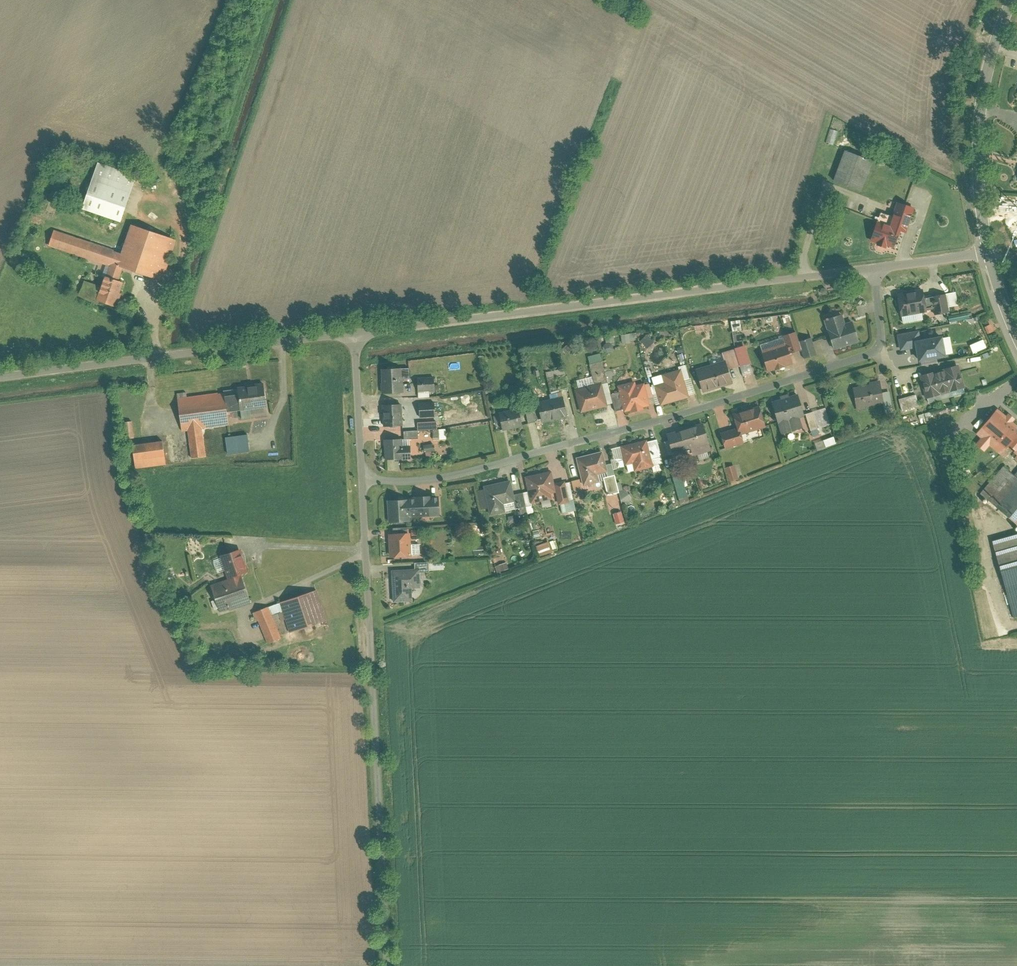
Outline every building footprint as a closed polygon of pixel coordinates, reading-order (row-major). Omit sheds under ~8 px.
[(825,141),(835,144),(839,130),(830,127),(825,141)] [(834,180),(861,190),(873,159),(845,149),(834,180)] [(137,176),(98,162),(81,210),(121,223),(137,176)] [(880,211),(871,240),(877,241),(876,244),(886,247),(887,244),(895,246),(900,229),(907,231),(915,205),(897,200),(893,215),(880,211)] [(176,241),(131,226),(121,254),(54,231),(50,246),(110,266),(106,277),(119,282),(124,270),(162,283),(176,241)] [(123,283),(119,282),(106,277),(105,277),(97,301),(118,308),(122,295),(120,294),(123,283)] [(897,293),(901,316),(928,311),(927,309),(934,307),(935,313),(949,311),(948,305),(959,303),(956,290),(925,296),(923,287),(897,293)] [(843,312),(825,318),(835,349),(860,341),(853,320),(846,322),(843,312)] [(995,331),(992,322),(985,325),(988,333),(995,331)] [(725,359),(696,368),(703,392),(735,382),(730,367),(751,361),(740,323),(730,326),(737,347),(723,352),(725,359)] [(785,342),(760,349),(767,371),(793,363),(790,352),(801,348),(796,330),(783,334),(785,342)] [(920,330),(898,334),(901,350),(916,347),(918,360),(954,354),(950,335),(942,336),(942,334),(921,338),(920,330)] [(622,333),(623,343),(631,342),(630,332),(622,333)] [(819,355),(812,335),(800,340),(806,359),(819,355)] [(983,338),(969,344),(973,353),(987,347),(983,338)] [(569,343),(563,348),(567,353),(573,348),(569,343)] [(579,388),(575,389),(581,411),(614,403),(603,359),(590,363),(593,375),(577,379),(579,388)] [(958,363),(920,374),(927,397),(929,397),(930,403),(964,393),(963,387),(965,387),(958,363)] [(381,368),(383,393),(405,391),(404,378),(410,377),(409,366),(381,368)] [(658,392),(653,393),(656,404),(661,402),(662,404),(691,396),(690,394),(697,392),(692,376),(690,377),(687,366),(653,375),(658,392)] [(547,371),(548,377),(566,374),(564,367),(547,371)] [(430,396),(429,390),(440,389),(439,382),(434,382),(434,374),(418,376),(419,397),(430,396)] [(870,383),(854,385),(858,410),(867,408),(866,405),(883,403),(885,410),(893,408),(890,389),(882,391),(880,378),(870,380),(870,383)] [(636,379),(618,384),(625,410),(631,409),(632,412),(644,409),(643,407),(650,405),(649,403),(655,401),(650,382),(645,384),(644,382),(637,383),(636,379)] [(237,389),(238,394),(240,410),(242,420),(271,416),(267,385),(237,389)] [(224,391),(178,398),(183,430),(189,429),(202,428),(229,423),(227,411),(225,396),(224,391)] [(537,401),(543,421),(568,414),(563,395),(551,398),(549,392),(540,395),(541,400),(537,401)] [(781,398),(772,401),(782,434),(803,427),(800,416),(804,415),(797,393),(789,395),(788,392),(780,395),(781,398)] [(916,392),(899,397),(903,411),(920,406),(916,392)] [(238,394),(225,396),(227,411),(240,410),(238,394)] [(420,402),(421,418),(436,417),(435,401),(420,402)] [(402,402),(383,403),(385,425),(404,424),(402,402)] [(529,422),(536,420),(531,402),(524,404),(529,422)] [(501,422),(503,430),(524,424),(519,406),(510,408),(509,404),(499,406),(501,412),(494,414),(496,423),(501,422)] [(737,427),(721,431),(726,448),(746,442),(743,432),(766,426),(760,404),(733,412),(737,427)] [(998,407),(978,431),(984,436),(977,444),(985,451),(991,444),(1002,453),(1008,446),(1016,453),(1016,423),(1014,420),(1016,418),(1008,412),(1006,414),(998,407)] [(821,408),(806,413),(814,435),(829,430),(821,408)] [(415,420),(416,429),(437,428),(436,420),(427,421),(427,419),(415,420)] [(703,421),(667,432),(675,459),(711,449),(703,421)] [(134,438),(131,422),(122,424),(125,440),(134,438)] [(205,454),(202,428),(189,429),(193,456),(205,454)] [(384,438),(385,459),(411,458),(411,437),(420,437),(419,430),(404,430),(404,437),(384,438)] [(248,451),(246,434),(226,437),(228,454),(248,451)] [(815,442),(818,450),(838,442),(835,434),(815,442)] [(647,438),(611,447),(616,466),(632,461),(635,470),(654,465),(655,472),(666,469),(658,438),(648,440),(647,438)] [(165,463),(162,440),(134,444),(137,466),(165,463)] [(434,442),(424,444),(426,456),(433,455),(432,450),(435,449),(434,442)] [(602,449),(576,456),(584,486),(606,480),(609,494),(619,491),(612,462),(606,464),(602,449)] [(740,479),(735,463),(726,466),(731,481),(740,479)] [(981,492),(1016,523),(1016,472),(1016,474),(1004,464),(981,492)] [(553,469),(526,475),(532,502),(553,498),(551,492),(556,491),(559,504),(561,503),(563,512),(576,509),(570,480),(556,483),(553,469)] [(682,473),(673,475),(681,502),(690,500),(682,473)] [(583,492),(580,477),(572,479),(575,494),(583,492)] [(511,478),(484,485),(484,488),(478,489),(483,509),(490,507),(492,515),(494,514),(495,518),(501,516),(500,513),(516,509),(515,507),(520,506),(522,515),(532,512),(527,490),(514,493),(511,478)] [(633,500),(631,497),(632,496),(628,490),(625,492),(621,480),(618,481),(625,505),(633,500)] [(666,490),(659,495),(666,505),(674,500),(666,490)] [(439,494),(388,497),(390,522),(412,520),(411,516),(440,514),(439,494)] [(626,520),(623,510),(614,512),(617,523),(626,520)] [(411,531),(389,532),(390,556),(412,555),(411,534),(422,534),(422,526),(410,527),(411,531)] [(993,540),(1014,616),(1016,615),(1016,533),(993,540)] [(553,552),(548,540),(536,544),(540,557),(553,552)] [(474,544),(476,552),(485,551),(484,543),(474,544)] [(247,572),(240,550),(220,557),(228,579),(239,575),(247,572)] [(392,569),(393,601),(413,600),(412,587),(421,587),(421,571),(430,571),(430,569),(444,568),(444,560),(415,561),(416,568),(392,569)] [(507,562),(500,564),(502,571),(510,568),(507,562)] [(248,601),(239,575),(228,579),(210,585),(218,611),(248,601)] [(314,592),(280,604),(283,613),(288,628),(290,633),(324,622),(314,592)] [(280,604),(269,607),(273,617),(283,613),(280,604)] [(269,607),(257,612),(269,644),(281,640),(277,631),(273,617),(269,607)] [(283,613),(273,617),(277,631),(288,628),(283,613)]
